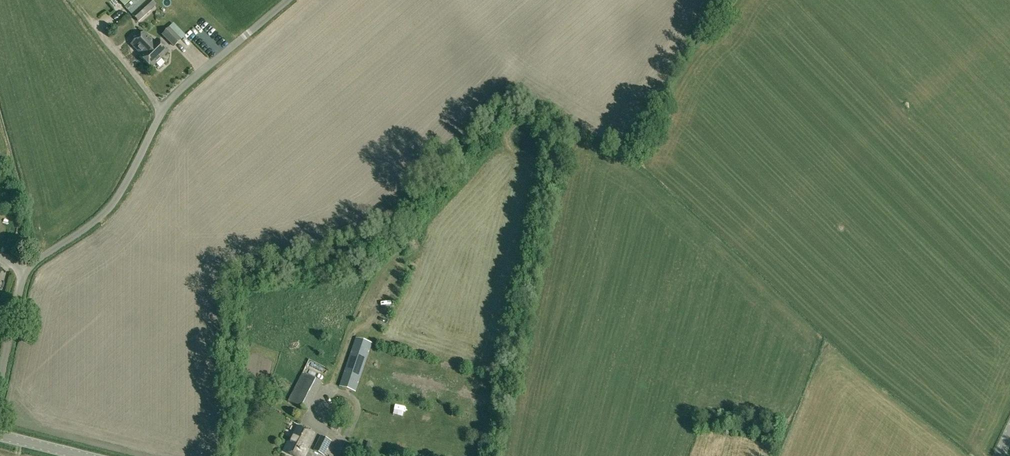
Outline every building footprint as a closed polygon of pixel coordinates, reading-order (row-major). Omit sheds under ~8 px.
[(131,15),(138,23),(155,6),(150,0),(148,0),(131,15)] [(180,41),(169,30),(162,36),(173,47),(180,41)] [(154,45),(153,44),(143,34),(137,40),(131,46),(141,56),(142,57),(154,45)] [(153,44),(154,45),(142,57),(141,56),(139,58),(151,70),(159,61),(167,53),(156,41),(153,44)] [(372,343),(356,338),(339,387),(356,392),(372,343)] [(302,374),(288,402),(308,412),(322,385),(302,374)] [(294,455),(303,455),(314,435),(298,427),(286,452),(294,455)] [(315,451),(324,455),(331,442),(322,437),(315,451)]
